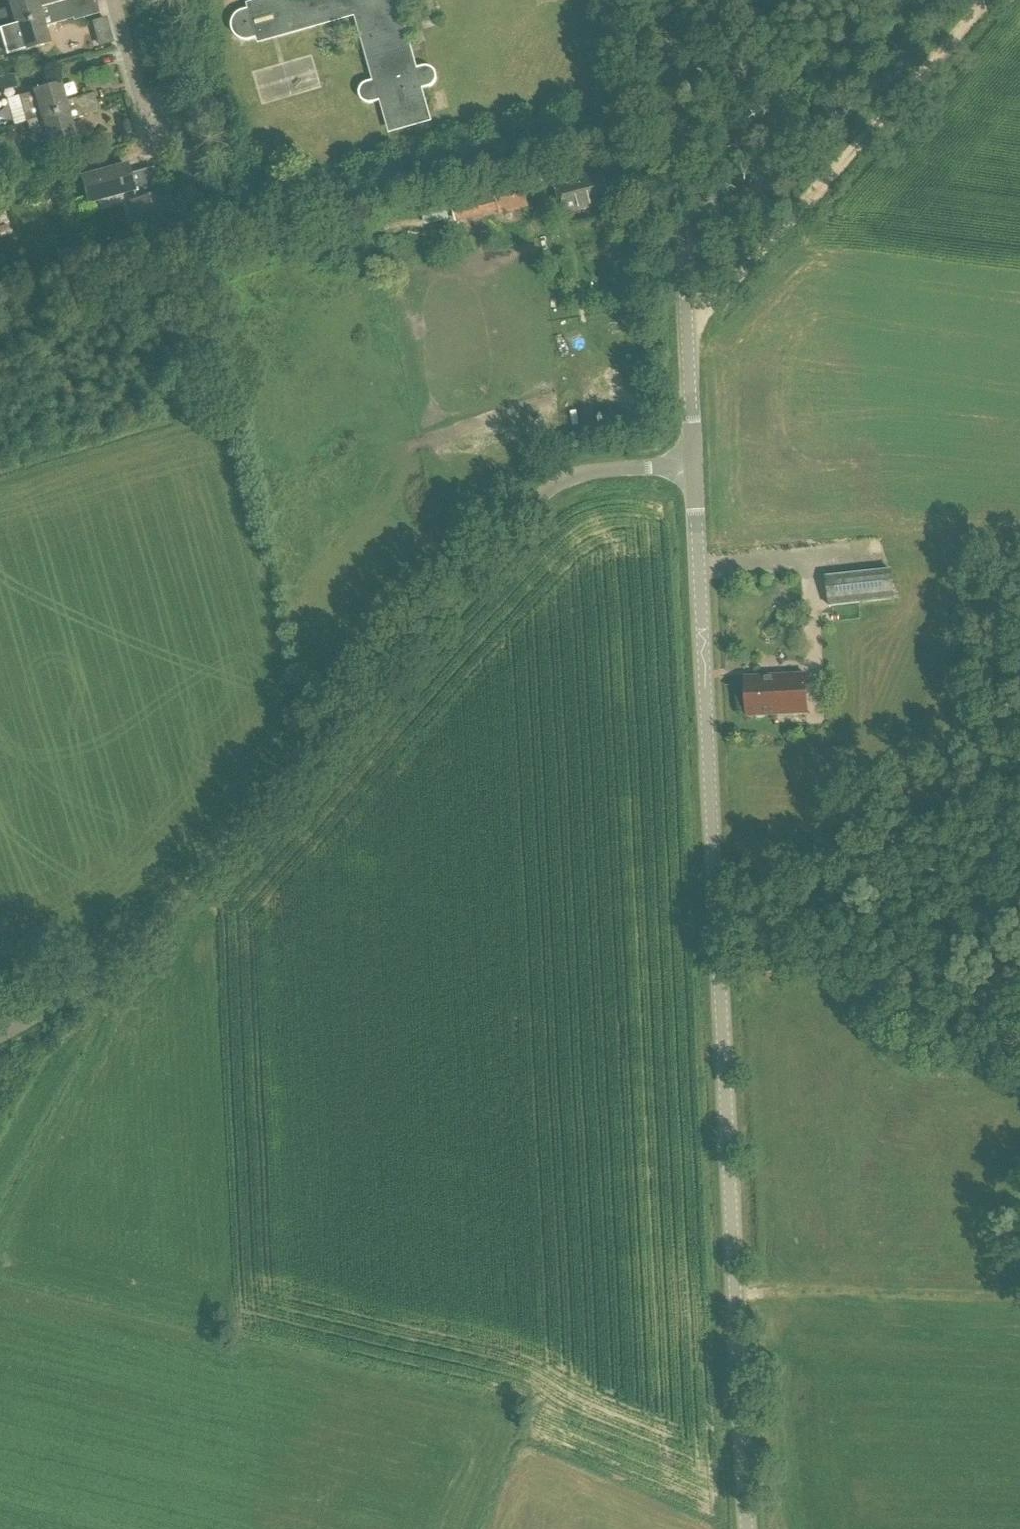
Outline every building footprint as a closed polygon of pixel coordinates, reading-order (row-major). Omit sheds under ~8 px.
[(71,9),(68,0),(7,0),(9,7),(0,10),(0,29),(71,9)] [(250,5),(251,11),(240,14),(235,19),(234,24),(235,29),(237,34),(239,36),(247,38),(259,35),(260,41),(356,13),(376,83),(366,86),(363,89),(362,93),(363,97),(364,98),(371,101),(382,98),(391,130),(428,120),(419,87),(429,84),(434,79),(434,75),(432,71),(429,70),(425,69),(415,72),(395,1),(400,0),(269,0),(250,5)] [(0,29),(0,31),(7,55),(22,51),(22,52),(49,45),(44,27),(73,19),(71,9),(0,29)] [(40,117),(96,101),(94,93),(65,100),(60,82),(33,90),(33,92),(18,96),(26,122),(40,118),(40,117)] [(40,118),(26,122),(28,128),(29,130),(30,131),(30,132),(32,133),(32,134),(35,135),(38,135),(45,133),(48,145),(76,137),(71,120),(99,112),(96,101),(40,117),(40,118)] [(87,203),(134,190),(136,200),(129,202),(138,234),(173,225),(164,192),(149,196),(142,171),(129,174),(127,166),(81,179),(87,203)] [(563,216),(610,204),(601,172),(555,183),(563,216)] [(499,215),(529,207),(520,177),(492,184),(492,187),(449,197),(456,223),(498,212),(499,215)] [(425,226),(449,220),(445,203),(421,209),(425,226)] [(193,254),(208,252),(205,237),(190,240),(193,254)] [(0,282),(0,300),(9,297),(3,281),(0,282)] [(828,607),(895,600),(891,569),(825,576),(828,607)] [(746,716),(807,713),(805,673),(744,676),(746,716)]
